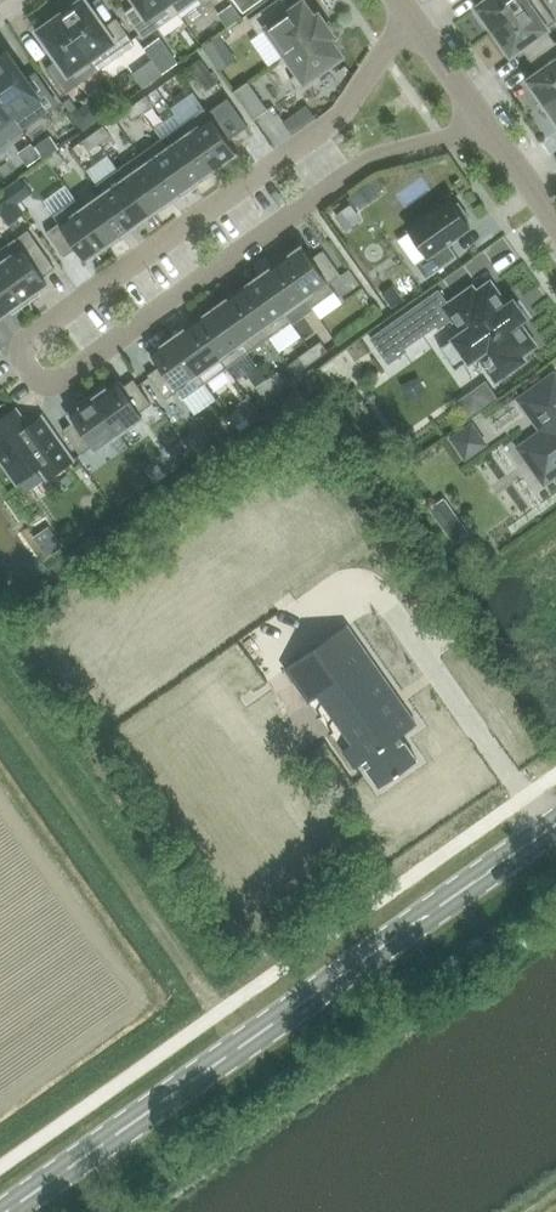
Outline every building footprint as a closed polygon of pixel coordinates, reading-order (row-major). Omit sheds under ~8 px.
[(83,0),(60,16),(90,58),(89,58),(97,70),(133,45),(116,20),(103,29),(83,0)] [(137,4),(125,13),(142,38),(177,13),(168,0),(134,0),(137,4)] [(177,13),(196,0),(168,0),(177,13)] [(248,20),(258,35),(266,29),(285,55),(326,26),(318,14),(314,17),(303,1),(291,10),(284,0),(276,0),(248,20)] [(494,31),(537,0),(487,0),(477,8),(482,15),(480,16),(490,30),(492,28),(494,31)] [(494,31),(496,34),(494,35),(503,49),(505,47),(510,54),(520,47),(529,60),(555,42),(545,30),(555,22),(540,0),(537,0),(494,31)] [(60,16),(38,32),(58,61),(45,70),(63,95),(97,70),(89,58),(90,58),(60,16)] [(326,26),(285,55),(297,73),(289,79),(296,89),(342,57),(330,40),(335,38),(326,26)] [(545,104),(555,96),(555,41),(555,42),(529,60),(539,73),(529,81),(534,88),(531,89),(541,103),(543,101),(545,104)] [(0,59),(0,99),(20,128),(38,116),(29,103),(47,90),(35,73),(25,80),(7,54),(0,59)] [(247,82),(233,92),(253,120),(267,109),(247,82)] [(146,96),(135,103),(142,114),(153,106),(146,96)] [(545,104),(547,107),(545,108),(555,122),(555,121),(555,96),(545,104)] [(188,134),(189,134),(214,169),(224,162),(226,165),(238,156),(227,141),(248,126),(227,97),(206,112),(204,108),(181,124),(188,134)] [(3,140),(20,128),(0,99),(0,136),(3,140)] [(135,103),(124,111),(131,121),(142,114),(135,103)] [(168,148),(167,149),(192,184),(193,184),(214,169),(189,134),(188,134),(181,124),(161,139),(168,148)] [(103,126),(92,134),(99,144),(110,136),(103,126)] [(92,134),(81,141),(88,152),(99,144),(92,134)] [(161,139),(139,154),(171,199),(181,192),(183,195),(195,187),(193,184),(192,184),(167,149),(168,148),(161,139)] [(56,150),(45,158),(52,168),(64,160),(56,150)] [(139,154),(117,169),(149,215),(171,199),(139,154)] [(95,185),(102,195),(103,194),(128,230),(149,215),(117,169),(95,185)] [(356,200),(374,188),(365,175),(347,187),(356,200)] [(102,195),(82,209),(82,210),(107,245),(128,230),(103,194),(102,195)] [(58,223),(46,232),(63,257),(76,248),(84,261),(107,245),(82,210),(82,209),(75,199),(52,215),(58,223)] [(450,200),(408,230),(427,256),(415,264),(425,279),(456,257),(447,244),(469,228),(465,222),(469,219),(458,203),(454,206),(450,200)] [(0,249),(0,267),(26,303),(39,294),(37,291),(47,284),(42,277),(54,269),(27,230),(15,239),(15,238),(0,249)] [(302,247),(280,263),(305,298),(304,298),(311,308),(334,292),(328,284),(340,275),(323,250),(311,259),(302,247)] [(280,263),(258,278),(283,313),(284,312),(304,298),(305,298),(280,263)] [(10,310),(12,313),(26,303),(0,267),(0,317),(10,310)] [(258,278),(237,293),(269,338),(291,322),(284,312),(283,313),(258,278)] [(471,289),(448,306),(446,307),(453,317),(464,332),(453,339),(469,361),(479,354),(496,378),(522,361),(518,355),(532,345),(517,323),(525,318),(513,301),(505,307),(489,285),(475,295),(471,289)] [(438,291),(371,338),(388,363),(405,351),(403,348),(436,325),(438,328),(453,317),(446,307),(448,306),(438,291)] [(237,293),(216,308),(247,353),(269,338),(237,293)] [(216,308),(194,323),(226,368),(247,353),(216,308)] [(194,323),(173,338),(205,383),(226,368),(194,323)] [(159,366),(147,375),(165,400),(177,391),(182,399),(205,383),(173,338),(151,354),(159,366)] [(320,341),(309,349),(316,359),(327,352),(320,341)] [(309,349),(298,357),(305,367),(316,359),(309,349)] [(277,372),(266,380),(273,390),(284,382),(277,372)] [(104,386),(91,395),(118,434),(141,417),(139,413),(151,405),(133,380),(121,388),(116,382),(106,389),(104,386)] [(266,380),(255,387),(262,398),(273,390),(266,380)] [(529,411),(544,432),(533,440),(554,470),(555,469),(555,392),(529,411)] [(74,421),(62,430),(80,455),(92,446),(95,450),(118,434),(91,395),(77,405),(80,408),(70,415),(74,421)] [(239,408),(228,416),(235,426),(246,418),(239,408)] [(0,421),(0,460),(16,483),(38,467),(47,479),(72,461),(41,417),(27,427),(15,410),(0,421)] [(471,426),(453,438),(465,456),(483,444),(471,426)] [(379,787),(417,761),(400,736),(417,725),(347,625),(285,669),(355,768),(362,763),(379,787)]
